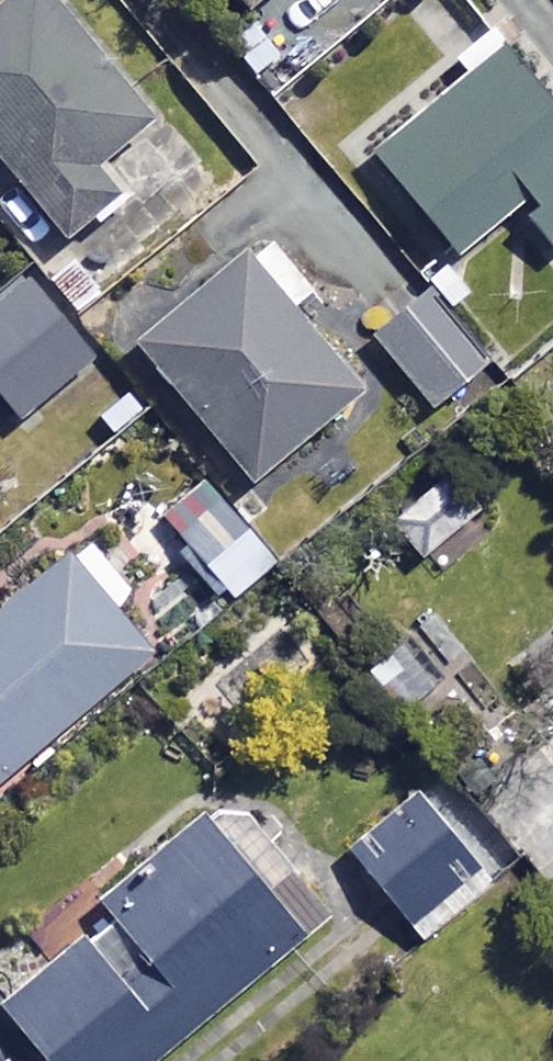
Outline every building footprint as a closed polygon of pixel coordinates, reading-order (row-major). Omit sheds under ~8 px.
[(0,23),(0,155),(70,243),(132,194),(110,166),(156,130),(52,0),(28,0),(0,23)] [(254,17),(275,0),(240,0),(254,17)] [(467,263),(522,217),(552,254),(552,114),(505,57),(381,161),(467,263)] [(315,296),(276,247),(147,348),(257,488),(364,402),(293,313),(315,296)] [(32,285),(0,314),(0,392),(31,427),(102,364),(32,285)] [(491,366),(437,298),(380,343),(434,411),(491,366)] [(276,554),(196,466),(151,506),(232,594),(276,554)] [(88,543),(0,619),(0,788),(155,654),(117,610),(134,596),(88,543)] [(479,874),(428,813),(361,868),(412,929),(479,874)] [(148,956),(112,983),(87,951),(9,1011),(48,1060),(173,1060),(336,934),(294,881),(269,900),(209,823),(106,903),(148,956)]
